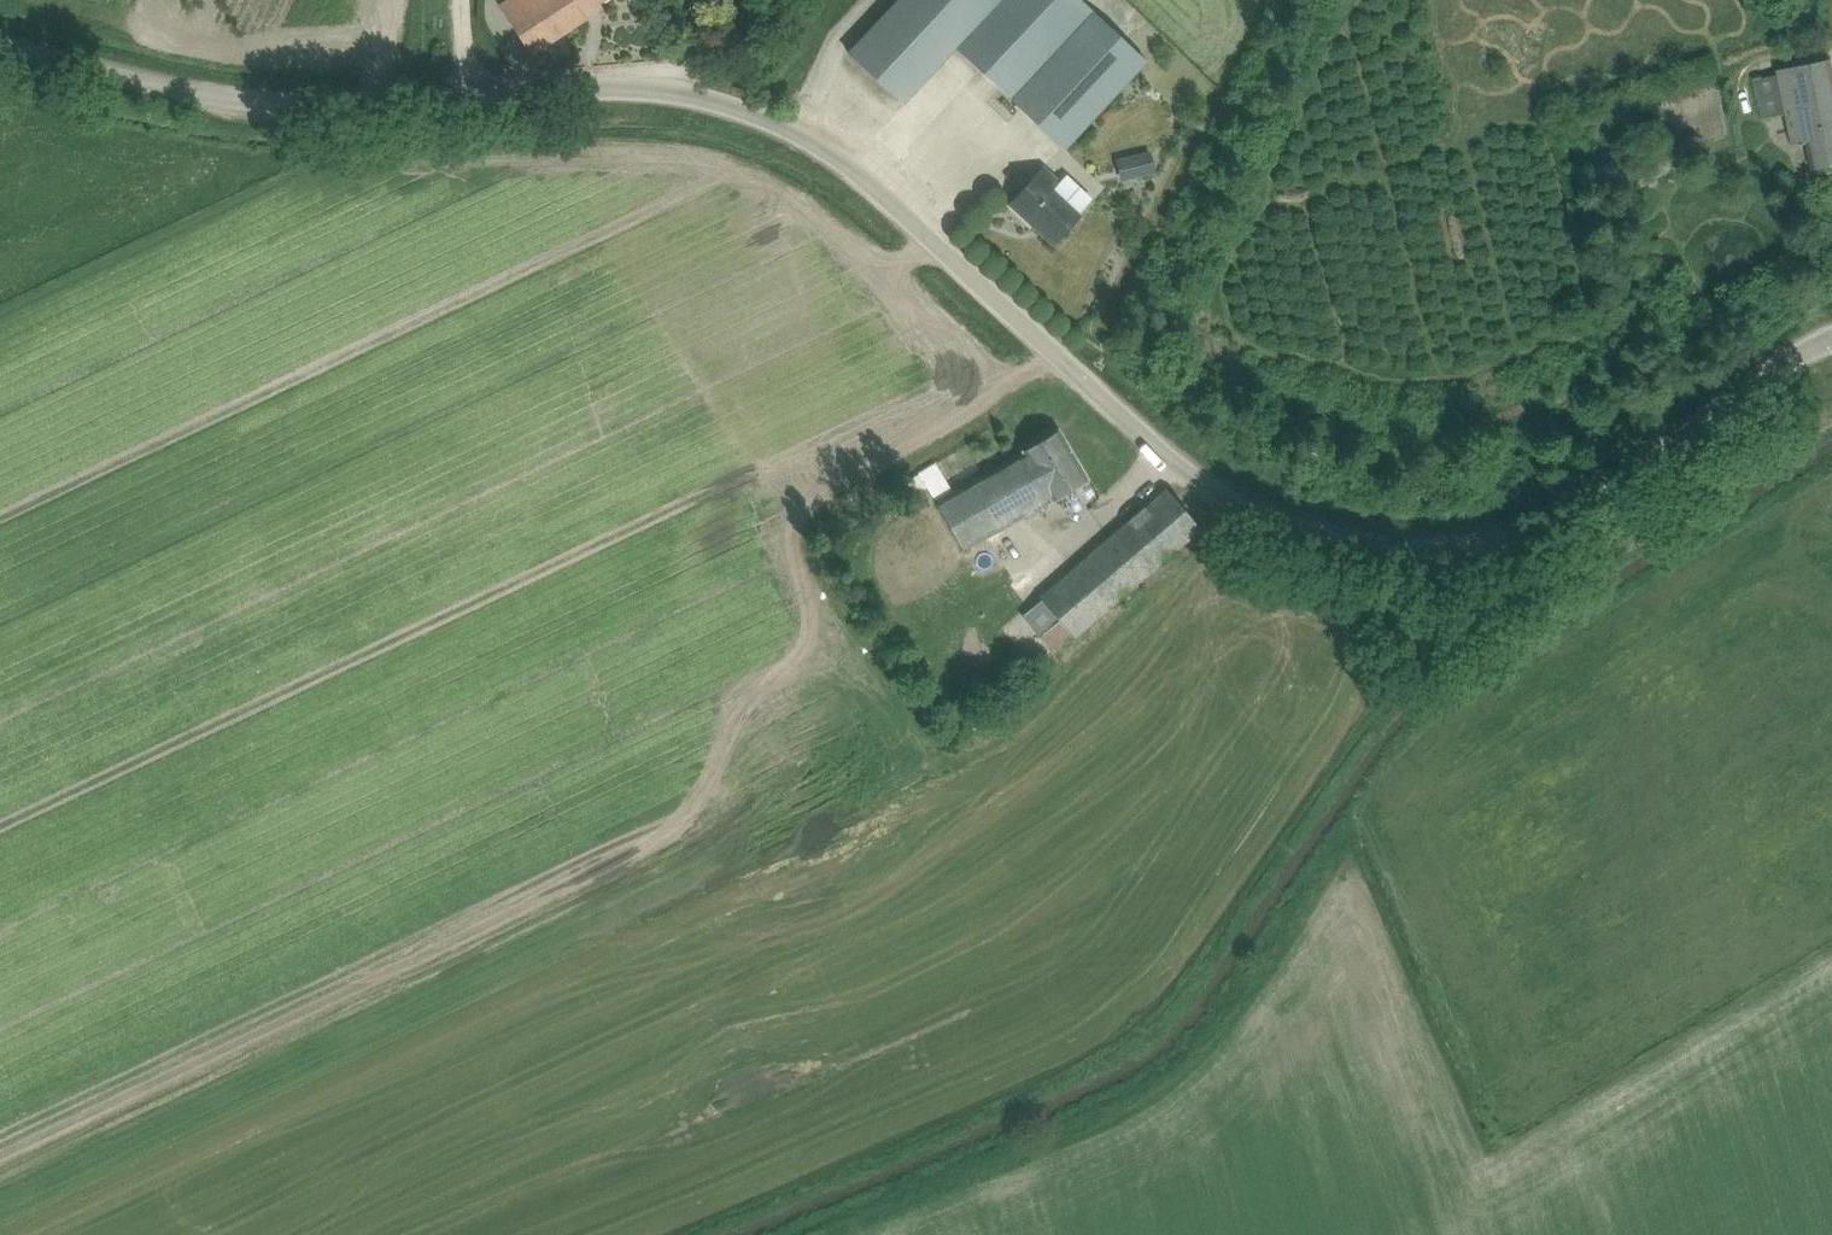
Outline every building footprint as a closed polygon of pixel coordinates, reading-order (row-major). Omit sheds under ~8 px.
[(500,6),(531,53),(585,18),(574,0),(509,0),(500,6)] [(585,18),(603,7),(599,1),(601,0),(574,0),(585,18)] [(850,54),(895,96),(897,98),(903,103),(956,47),(1065,148),(1147,60),(1127,42),(1107,22),(1093,9),(1083,0),(899,0),(851,52),(850,54)] [(1831,59),(1779,69),(1780,74),(1756,79),(1765,117),(1787,112),(1794,143),(1808,141),(1813,169),(1831,165),(1831,64),(1831,59)] [(1124,177),(1152,171),(1148,156),(1121,161),(1124,177)] [(1080,215),(1078,214),(1090,201),(1064,177),(1060,181),(1044,166),(1010,203),(1054,244),(1080,215)] [(1059,429),(1038,442),(936,498),(964,549),(1068,491),(1088,479),(1059,429)] [(911,474),(918,489),(928,484),(934,497),(951,489),(938,462),(911,474)] [(1030,608),(1023,615),(1040,636),(1050,649),(1070,633),(1075,639),(1200,530),(1164,488),(1039,596),(1041,599),(1030,608)]
